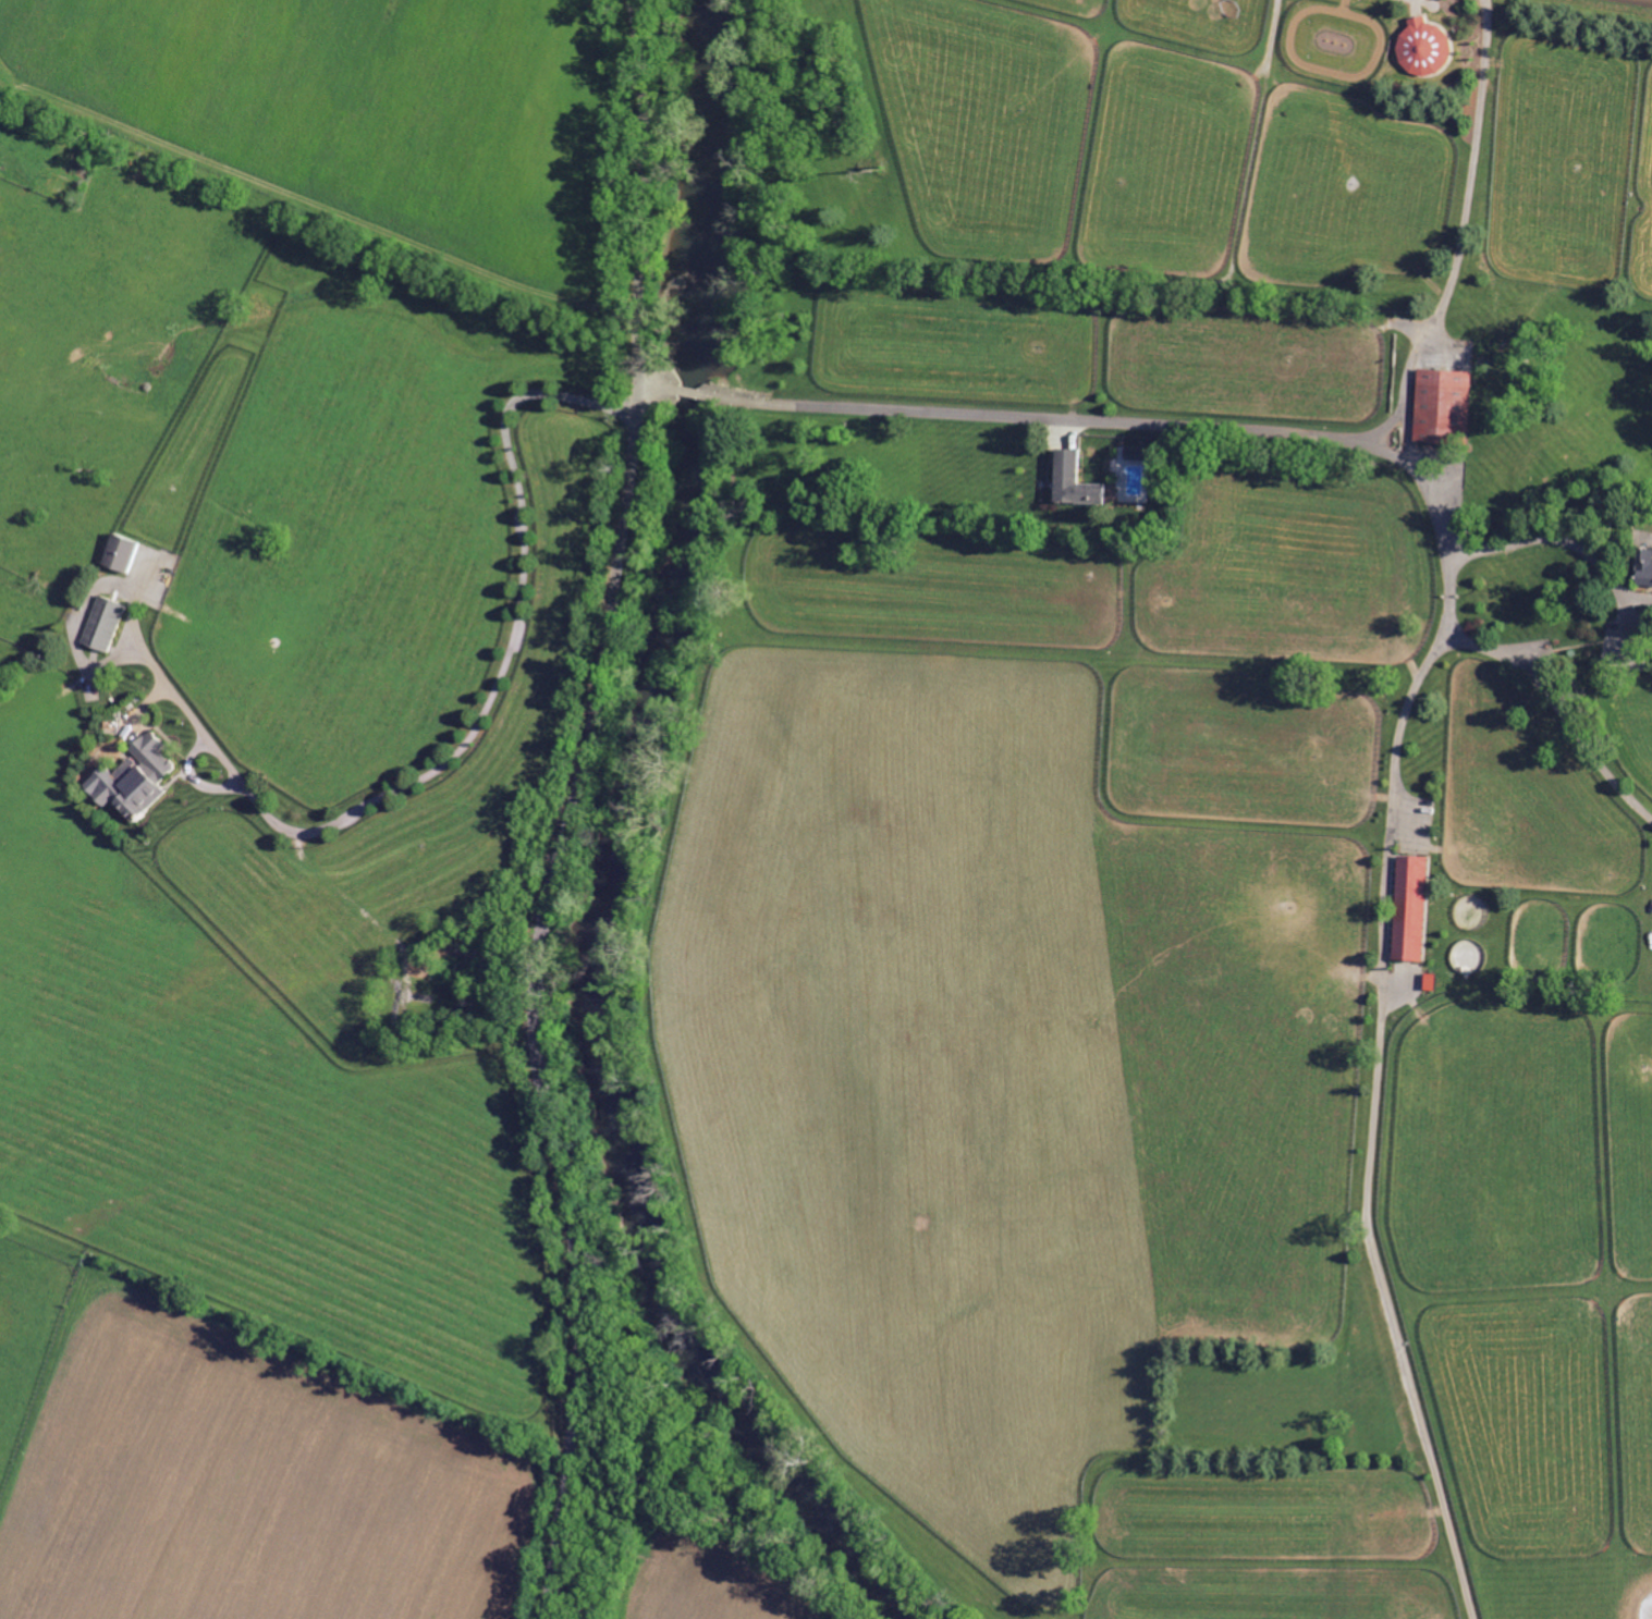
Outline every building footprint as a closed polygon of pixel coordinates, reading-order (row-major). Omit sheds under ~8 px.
[(1469,373),(1416,370),(1412,442),(1465,445),(1469,373)] [(1102,485),(1076,484),(1077,450),(1053,450),(1052,503),(1102,504),(1102,485)] [(126,574),(137,544),(110,535),(100,565),(126,574)] [(1636,549),(1635,585),(1651,586),(1651,549),(1636,549)] [(124,605),(97,596),(80,644),(107,653),(124,605)] [(172,767),(155,751),(161,745),(146,730),(126,749),(139,763),(119,783),(109,774),(87,796),(99,808),(109,798),(132,820),(161,792),(154,785),(172,767)] [(1391,959),(1420,960),(1424,855),(1394,854),(1391,959)] [(1421,989),(1431,990),(1433,974),(1422,973),(1421,989)]
